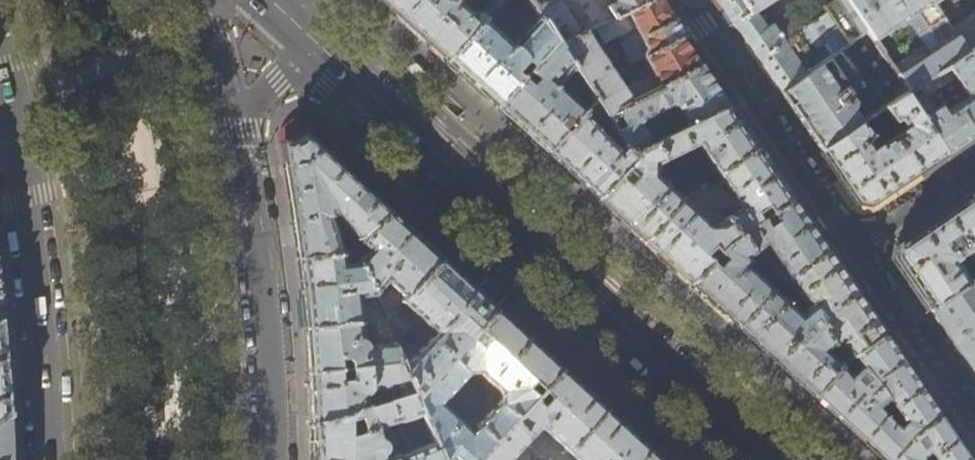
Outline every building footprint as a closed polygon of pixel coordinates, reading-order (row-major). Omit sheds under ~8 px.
[(401,20),(417,35),(446,61),(501,0),(491,0),(479,12),(477,11),(475,11),(473,12),(470,16),(456,4),(457,0),(379,0),(401,20)] [(537,15),(527,0),(501,0),(446,61),(469,83),(495,106),(555,42),(538,18),(510,47),(501,39),(526,12),(533,19),(537,15)] [(537,15),(538,18),(555,42),(557,45),(648,0),(527,0),(537,15)] [(668,11),(661,0),(648,0),(557,45),(593,100),(603,115),(699,67),(680,39),(685,36),(668,11)] [(776,0),(716,0),(739,33),(762,66),(780,93),(867,31),(846,0),(834,0),(822,8),(825,12),(807,24),(803,27),(791,12),(765,29),(758,20),(754,15),(771,4),(776,0)] [(867,31),(873,40),(929,2),(928,0),(846,0),(867,31)] [(914,87),(965,52),(948,29),(933,7),(908,24),(929,54),(923,58),(920,54),(918,55),(916,53),(893,68),(902,82),(908,91),(914,87)] [(948,29),(965,52),(966,51),(974,45),(974,11),(948,29)] [(853,114),(856,92),(869,84),(885,107),(900,96),(901,96),(908,91),(902,82),(893,68),(873,40),(867,31),(780,93),(800,122),(820,151),(859,124),(853,114)] [(593,100),(557,45),(555,42),(495,106),(521,130),(545,153),(593,100)] [(966,51),(974,64),(974,45),(966,51)] [(965,52),(914,87),(920,95),(907,104),(942,154),(974,132),(974,64),(966,51),(965,52)] [(713,87),(699,67),(603,115),(609,124),(623,145),(630,156),(651,145),(638,124),(640,121),(670,106),(675,108),(688,127),(727,108),(713,87)] [(901,96),(900,96),(885,107),(882,109),(892,124),(897,120),(904,129),(871,151),(865,142),(870,139),(859,124),(820,151),(840,180),(855,202),(868,204),(908,177),(942,154),(907,104),(901,96)] [(609,124),(603,115),(593,100),(545,153),(573,178),(596,199),(632,159),(630,156),(623,145),(616,152),(600,135),(609,124)] [(727,108),(688,127),(651,145),(630,156),(632,159),(596,199),(619,220),(642,241),(680,200),(652,176),(654,166),(697,145),(718,175),(755,148),(741,128),(727,108)] [(870,123),(867,118),(862,122),(865,127),(870,123)] [(360,243),(388,212),(345,172),(303,133),(288,141),(281,145),(290,202),(293,223),(298,260),(345,254),(344,250),(338,251),(326,210),(329,210),(333,208),(334,212),(360,243)] [(755,148),(718,175),(741,208),(716,225),(707,225),(680,200),(642,241),(664,262),(688,284),(721,247),(790,200),(771,172),(755,148)] [(969,196),(932,221),(895,246),(893,258),(908,280),(929,310),(967,284),(952,262),(967,252),(974,264),(974,206),(969,196)] [(788,277),(826,252),(807,224),(790,200),(721,247),(688,284),(712,305),(735,327),(770,289),(775,286),(788,277)] [(386,319),(440,259),(413,234),(388,212),(360,243),(350,253),(386,319)] [(788,277),(804,301),(798,307),(775,286),(770,289),(735,327),(772,361),(811,396),(841,364),(882,334),(853,292),(826,252),(788,277)] [(386,319),(350,253),(345,254),(298,260),(298,262),(303,297),(306,329),(384,321),(386,319)] [(468,284),(440,259),(386,319),(384,321),(393,345),(417,318),(433,332),(401,367),(411,394),(413,398),(495,309),(468,284)] [(967,284),(929,310),(953,345),(974,377),(974,279),(967,284)] [(10,415),(10,402),(7,370),(6,356),(4,333),(3,322),(0,302),(0,419),(10,415)] [(560,369),(522,334),(495,309),(413,398),(441,459),(475,459),(560,369)] [(310,375),(399,362),(393,345),(384,321),(306,329),(307,347),(310,375)] [(961,450),(900,360),(882,334),(841,364),(811,396),(875,455),(880,459),(968,459),(961,450)] [(401,367),(399,362),(310,375),(311,405),(312,423),(366,407),(363,394),(364,393),(366,389),(369,389),(369,392),(383,389),(387,401),(411,394),(401,367)] [(648,450),(622,426),(585,392),(560,369),(475,459),(506,459),(535,428),(538,428),(542,427),(577,459),(638,459),(648,450)] [(411,394),(387,401),(366,407),(312,423),(312,459),(440,459),(441,459),(413,398),(411,394)] [(10,438),(10,415),(0,419),(0,459),(11,459),(10,438)] [(648,450),(638,459),(659,459),(648,450)]
